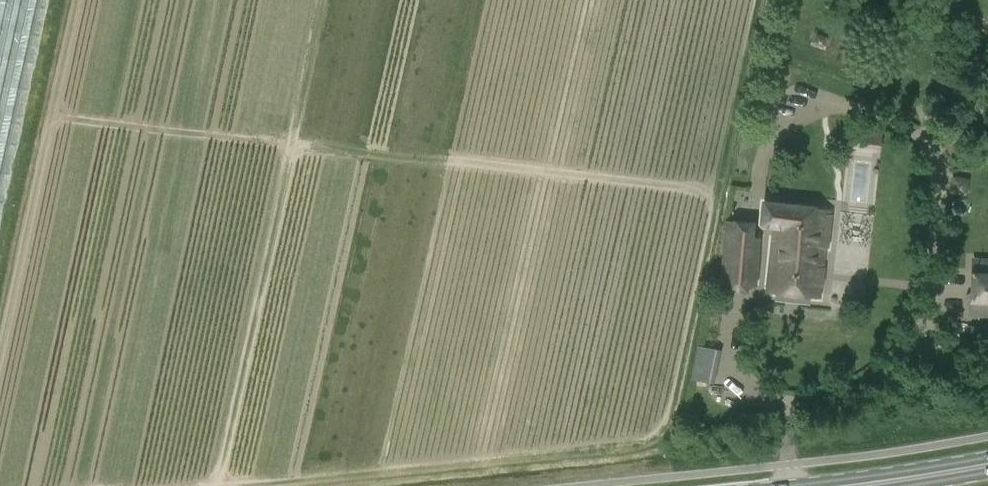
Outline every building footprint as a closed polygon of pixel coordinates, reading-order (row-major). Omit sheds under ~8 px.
[(831,210),(762,202),(759,227),(772,228),(765,291),(818,297),(819,285),(822,285),(826,247),(827,247),(831,210)] [(757,239),(752,238),(754,224),(725,221),(720,283),(754,286),(757,239)] [(968,317),(987,318),(987,258),(972,257),(968,317)] [(691,377),(710,381),(716,347),(698,343),(691,377)]
